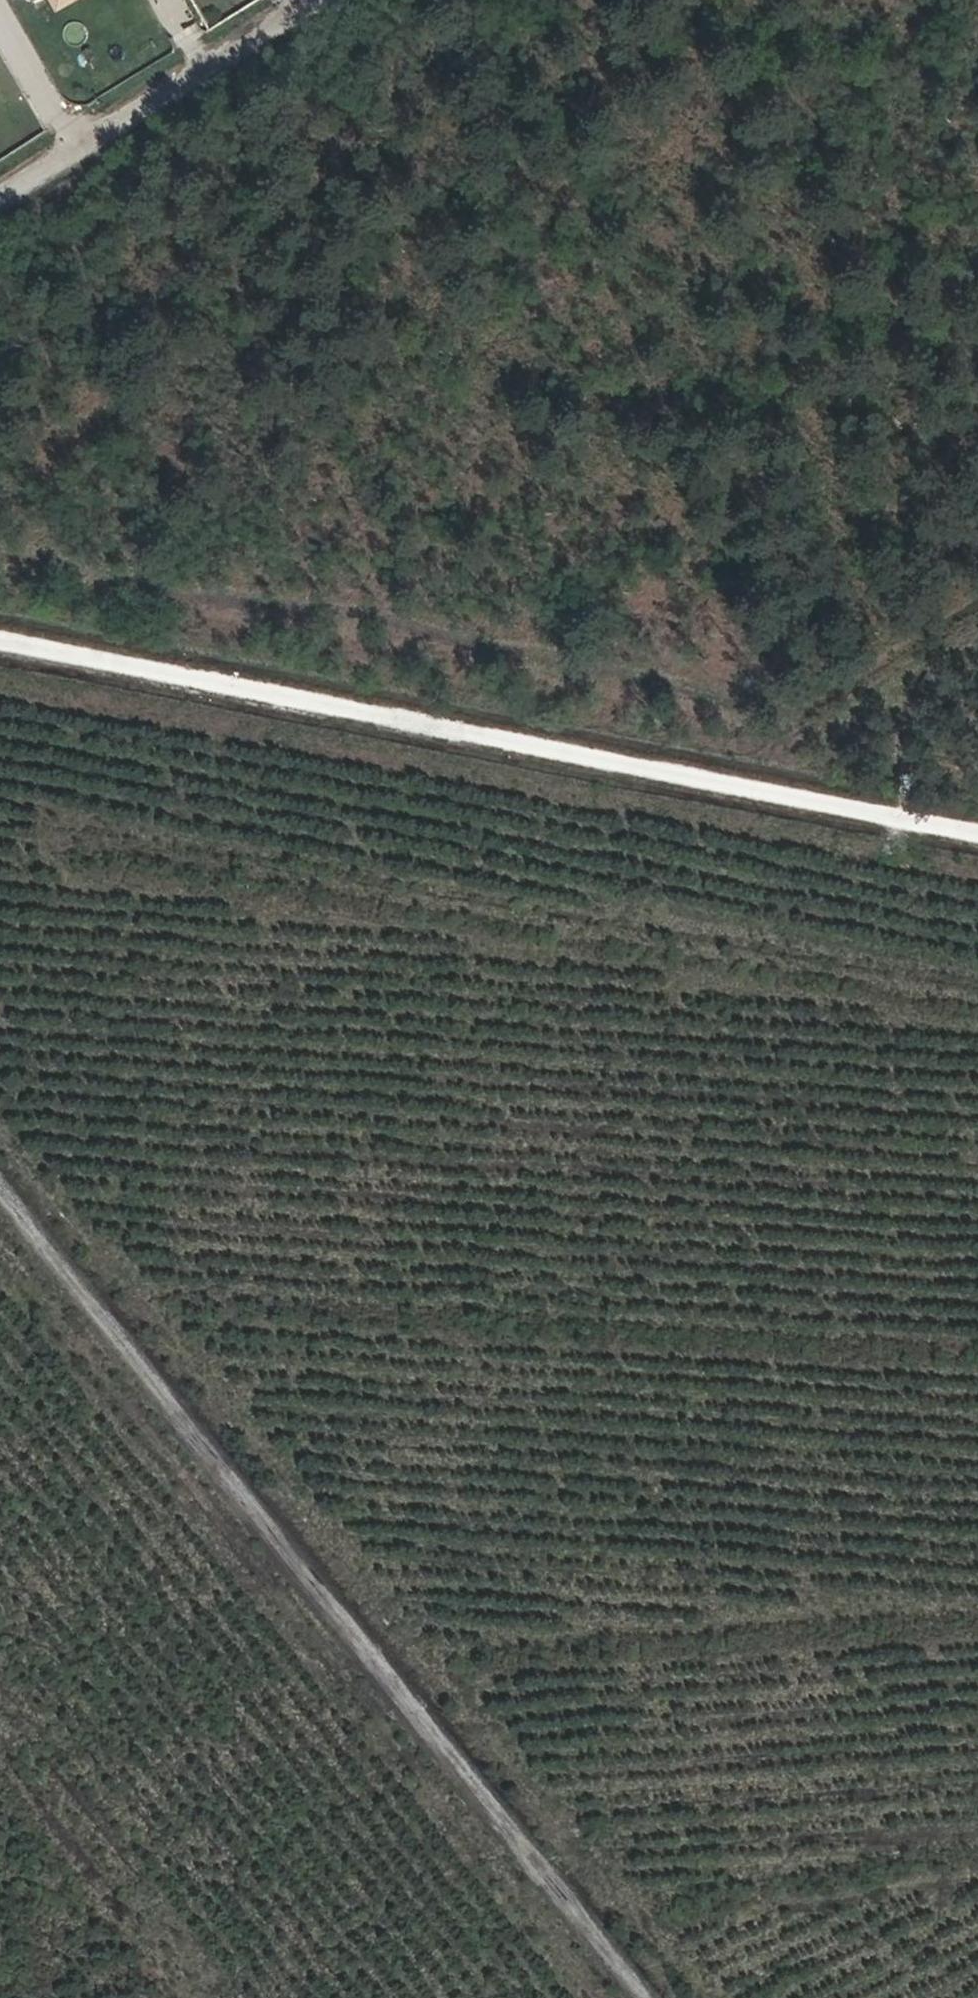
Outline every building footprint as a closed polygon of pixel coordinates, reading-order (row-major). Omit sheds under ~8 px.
[(60,9),(75,0),(54,0),(60,9)]
